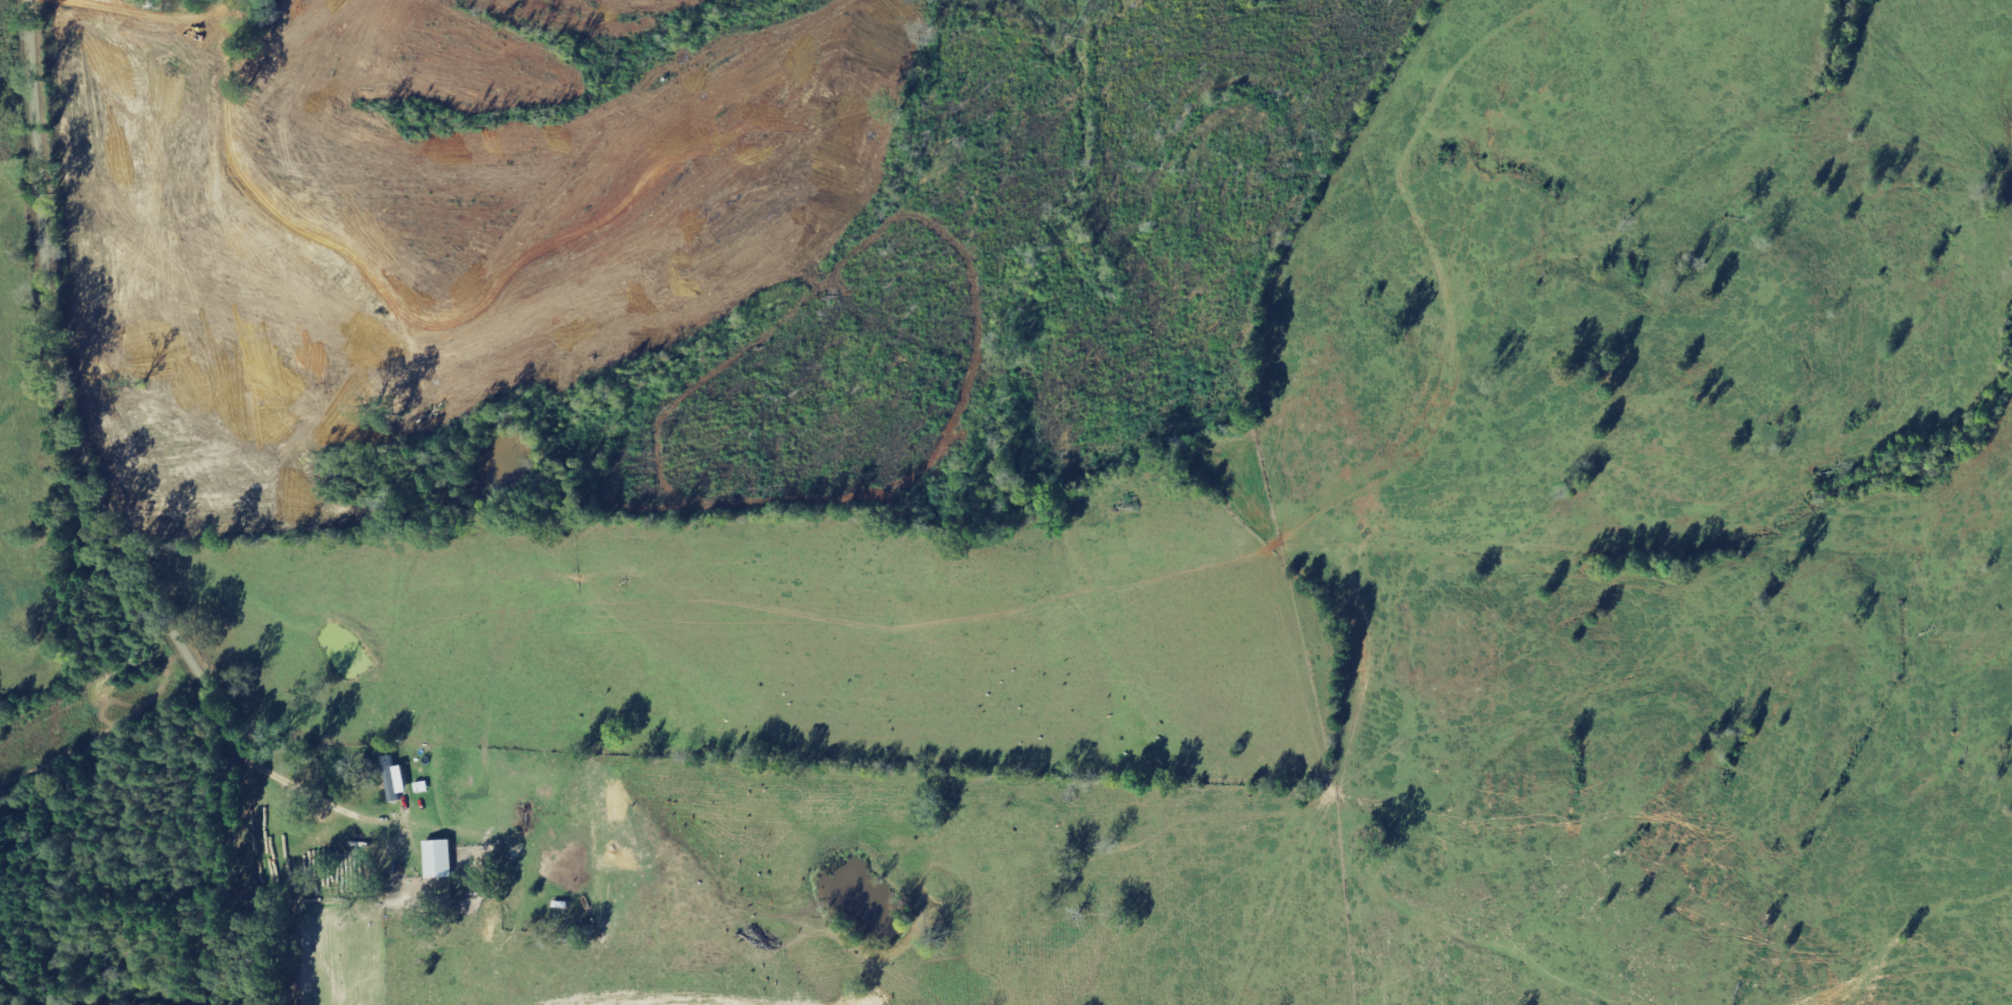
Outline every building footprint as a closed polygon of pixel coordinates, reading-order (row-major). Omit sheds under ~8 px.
[(390,804),(401,801),(400,794),(406,793),(400,766),(395,768),(392,755),(380,758),(390,804)] [(450,841),(423,842),(424,879),(451,879),(450,841)]
